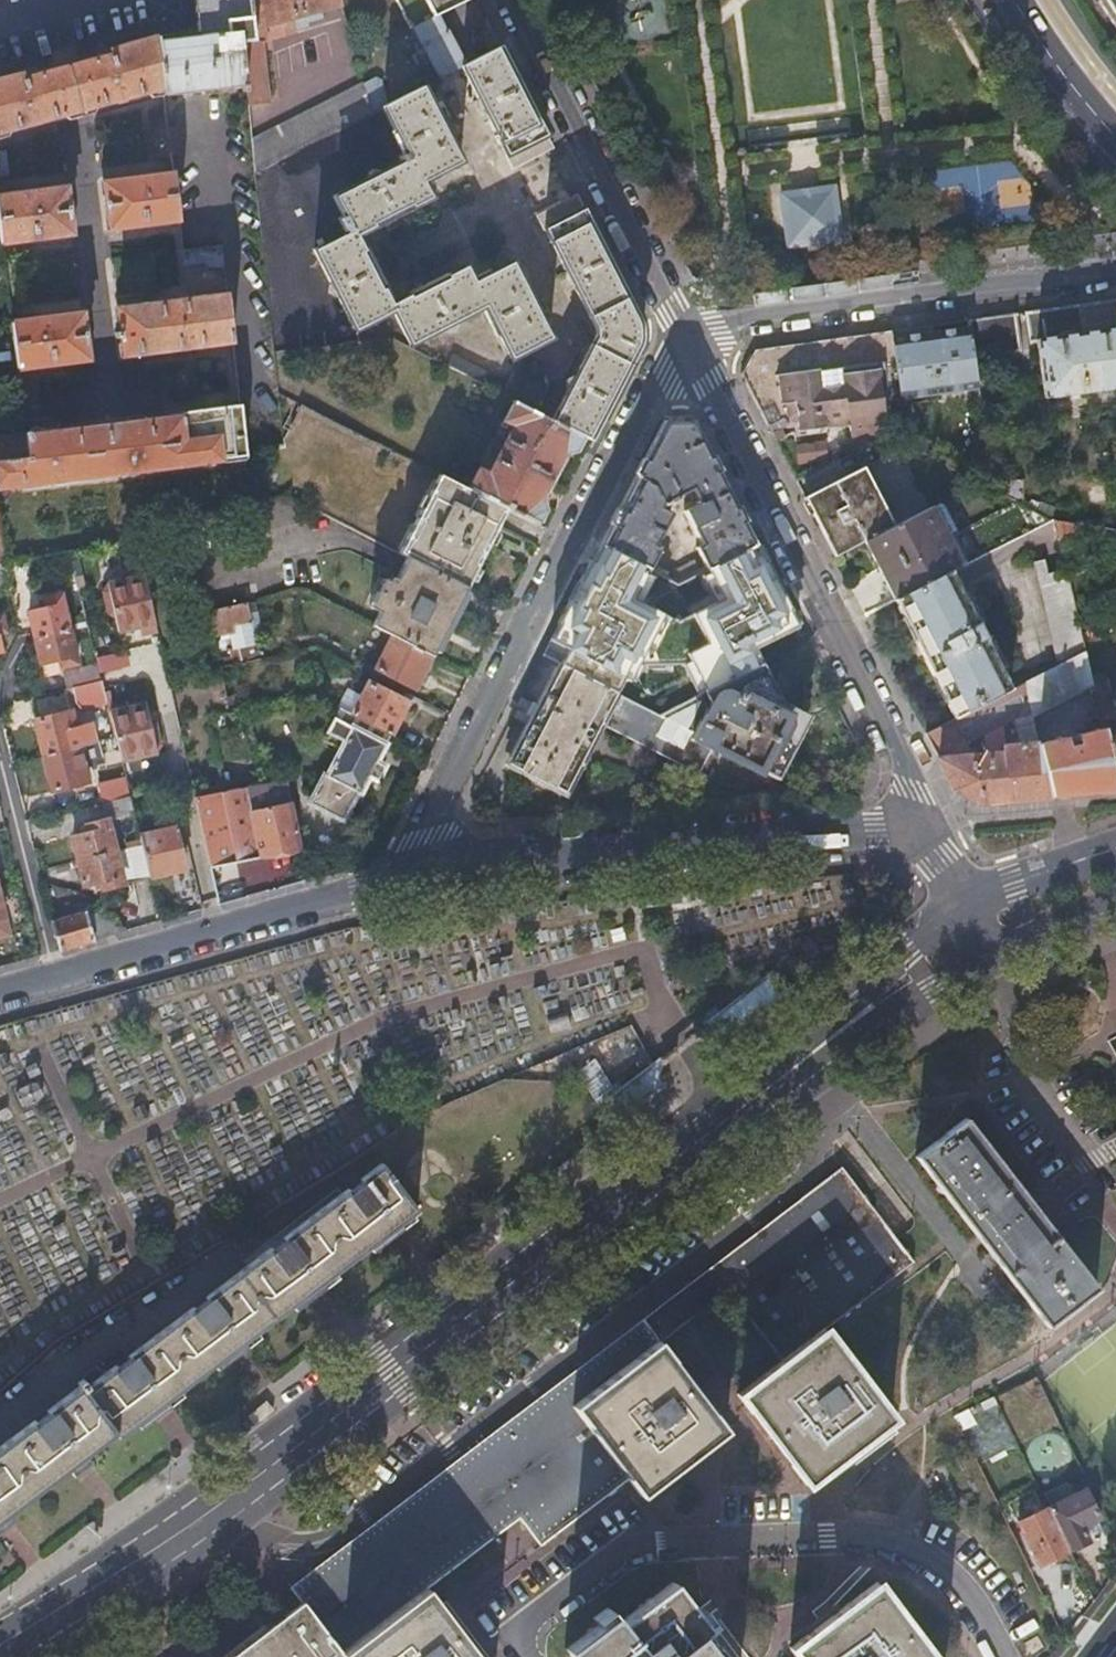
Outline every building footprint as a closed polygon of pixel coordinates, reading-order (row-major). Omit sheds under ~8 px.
[(247,0),(191,0),(194,25),(195,35),(154,41),(161,90),(161,94),(180,92),(239,85),(239,91),(244,91),(239,43),(252,42),(250,28),(247,0)] [(250,28),(291,17),(294,28),(306,25),(305,21),(319,18),(318,10),(338,4),(337,0),(247,0),(250,28)] [(409,28),(411,27),(437,14),(466,0),(393,0),(409,28)] [(1115,33),(1115,0),(1092,0),(1115,32),(1115,33)] [(437,14),(411,27),(438,77),(459,66),(462,64),(437,14)] [(161,90),(154,41),(154,36),(104,50),(105,51),(95,54),(92,56),(35,71),(33,70),(23,73),(23,72),(0,78),(0,133),(5,131),(7,129),(146,92),(149,94),(161,90)] [(259,41),(252,42),(239,43),(244,91),(245,102),(266,100),(259,41)] [(510,167),(550,147),(544,135),(498,46),(462,64),(459,66),(476,100),(471,102),(477,115),(483,112),(504,155),(510,167)] [(361,84),(368,111),(369,112),(380,106),(384,104),(377,81),(370,79),(361,84)] [(249,142),(252,171),(368,111),(361,84),(249,142)] [(384,104),(380,106),(404,153),(398,156),(401,162),(377,174),(377,173),(368,171),(364,178),(365,181),(334,196),(344,216),(338,219),(344,233),(313,250),(330,284),(327,285),(327,292),(334,297),(336,296),(353,330),(389,310),(408,345),(440,328),(440,329),(449,329),(452,323),(452,322),(482,306),(508,358),(548,338),(509,262),(470,282),(463,266),(389,304),(355,235),(428,198),(420,181),(459,162),(419,86),(384,104)] [(154,157),(169,157),(168,108),(152,109),(154,157)] [(177,220),(171,172),(100,181),(102,194),(101,195),(103,214),(105,214),(107,229),(177,220)] [(0,193),(0,242),(69,233),(67,219),(69,218),(66,199),(64,199),(63,185),(0,193)] [(782,195),(786,228),(788,245),(837,237),(834,221),(830,188),(782,195)] [(579,436),(589,441),(638,347),(637,318),(575,196),(535,216),(564,271),(562,273),(562,280),(568,285),(571,284),(592,326),(593,336),(573,376),(565,372),(542,417),(579,436)] [(220,244),(181,249),(182,262),(204,260),(204,255),(221,253),(220,244)] [(154,291),(149,251),(109,256),(114,296),(154,291)] [(121,355),(231,342),(226,294),(205,296),(201,294),(196,294),(193,298),(147,303),(144,301),(140,300),(136,304),(115,307),(116,321),(114,321),(115,328),(112,329),(112,337),(116,336),(117,339),(119,340),(121,355)] [(1115,386),(1115,298),(1024,310),(1028,340),(1035,340),(1043,396),(1115,386)] [(8,319),(9,327),(15,367),(85,359),(83,343),(85,343),(83,325),(81,325),(79,311),(8,319)] [(967,318),(972,356),(1020,350),(1015,312),(967,318)] [(900,396),(976,386),(972,356),(967,318),(891,328),(895,361),(900,396)] [(740,372),(769,430),(779,425),(785,435),(797,428),(798,431),(848,423),(849,434),(887,429),(878,363),(895,361),(891,328),(753,347),(740,372)] [(452,354),(445,367),(499,394),(505,382),(452,354)] [(501,395),(511,401),(532,411),(543,389),(511,373),(501,395)] [(465,488),(505,509),(534,524),(544,504),(537,501),(561,452),(569,456),(579,436),(542,417),(532,411),(511,401),(501,420),(511,425),(486,474),(475,468),(465,488)] [(244,457),(244,454),(238,404),(168,412),(165,416),(56,429),(53,426),(23,430),(0,433),(0,484),(19,482),(20,484),(244,457)] [(663,418),(600,541),(632,559),(647,567),(657,547),(652,545),(669,512),(658,506),(660,502),(689,489),(696,504),(681,511),(700,545),(694,547),(704,567),(753,542),(690,420),(663,418)] [(863,539),(893,524),(863,465),(803,495),(833,555),(863,539)] [(416,513),(485,548),(505,509),(465,488),(436,473),(416,513)] [(247,475),(250,504),(271,500),(269,487),(247,475)] [(1002,477),(1004,495),(1020,503),(1017,476),(1002,477)] [(932,513),(928,506),(893,524),(863,539),(866,547),(892,598),(948,569),(957,564),(932,513)] [(405,557),(465,587),(485,548),(416,513),(396,552),(405,557)] [(1078,523),(1052,519),(1064,568),(1086,562),(1078,523)] [(647,567),(600,541),(549,641),(566,649),(560,664),(616,693),(629,664),(683,663),(689,660),(706,691),(760,663),(754,648),(794,627),(753,542),(704,567),(720,597),(676,620),(632,597),(647,567)] [(458,602),(465,587),(405,557),(397,573),(430,589),(458,602)] [(1084,651),(1064,568),(1043,573),(1044,568),(1041,558),(1032,560),(1056,665),(1084,651)] [(672,574),(676,582),(697,571),(694,563),(672,574)] [(952,576),(948,569),(892,598),(896,606),(953,717),(1009,689),(952,576)] [(390,636),(430,656),(458,602),(430,589),(397,573),(393,579),(388,577),(386,581),(372,609),(377,611),(370,625),(390,636)] [(155,631),(142,574),(105,582),(100,591),(105,613),(113,618),(116,631),(138,626),(140,635),(155,631)] [(372,609),(386,581),(381,578),(367,606),(372,609)] [(43,598),(45,607),(27,611),(41,676),(55,672),(59,667),(76,663),(60,595),(43,598)] [(244,602),(209,609),(215,635),(232,631),(231,625),(248,621),(246,613),(244,602)] [(246,613),(248,621),(251,636),(258,634),(253,612),(246,613)] [(413,689),(430,656),(390,636),(374,670),(413,689)] [(129,663),(126,650),(95,657),(98,671),(129,663)] [(1056,665),(1023,682),(1030,716),(1091,684),(1089,675),(1084,651),(1056,665)] [(62,671),(66,687),(67,687),(100,680),(96,663),(62,671)] [(568,668),(560,664),(509,761),(565,790),(586,748),(590,750),(597,737),(592,735),(599,721),(697,772),(707,752),(709,753),(711,749),(758,772),(760,767),(774,773),(786,751),(790,753),(795,743),(791,740),(803,716),(775,702),(778,697),(760,663),(706,691),(676,706),(667,711),(664,713),(659,715),(616,693),(605,687),(568,668)] [(1095,699),(1109,696),(1110,696),(1105,671),(1089,675),(1091,684),(1095,699)] [(100,680),(67,687),(73,712),(106,704),(100,680)] [(1023,682),(1009,689),(953,717),(960,732),(965,741),(1014,716),(1020,744),(1003,745),(1003,752),(972,755),(937,758),(953,790),(978,803),(1048,796),(1036,743),(1030,716),(1023,682)] [(350,715),(389,735),(406,703),(366,683),(350,715)] [(107,711),(119,760),(155,752),(160,744),(154,720),(148,722),(141,694),(125,698),(127,706),(107,711)] [(1109,736),(1105,719),(1113,717),(1109,696),(1095,699),(1101,727),(1115,790),(1115,735),(1109,736)] [(359,794),(389,735),(350,715),(336,708),(320,740),(339,750),(326,775),(324,773),(309,802),(343,819),(356,793),(359,794)] [(34,719),(42,754),(77,746),(106,739),(103,728),(74,735),(68,711),(34,719)] [(960,732),(953,717),(923,732),(931,747),(960,732)] [(1048,796),(1115,790),(1101,727),(1074,734),(1074,732),(1063,734),(1063,736),(1057,738),(1057,736),(1054,736),(1054,739),(1036,743),(1048,796)] [(965,741),(960,732),(931,747),(937,758),(972,755),(965,741)] [(77,746),(42,754),(50,790),(86,782),(77,746)] [(193,797),(209,866),(234,861),(298,847),(299,846),(284,775),(261,780),(244,784),(244,785),(219,790),(193,796),(193,797)] [(96,784),(100,801),(128,794),(124,778),(96,784)] [(128,794),(100,801),(104,818),(105,820),(132,813),(128,794)] [(105,820),(104,818),(84,823),(86,832),(70,836),(82,884),(98,881),(100,888),(148,876),(140,845),(112,851),(105,820)] [(140,845),(148,876),(183,868),(173,826),(138,835),(140,845)] [(85,911),(92,938),(125,929),(121,918),(103,906),(85,911)] [(50,921),(56,949),(92,938),(85,911),(50,921)] [(730,1032),(782,992),(767,973),(702,1022),(703,1023),(690,1033),(693,1037),(705,1028),(707,1027),(709,1026),(712,1025),(713,1025),(716,1025),(720,1025),(723,1026),(726,1028),(729,1030),(730,1032)] [(582,982),(587,1014),(614,1010),(609,978),(582,982)] [(542,1015),(544,1029),(568,1026),(567,1013),(542,1015)] [(629,1026),(595,1035),(602,1060),(636,1052),(629,1026)] [(602,1071),(584,1084),(609,1124),(661,1084),(659,1083),(658,1081),(658,1079),(657,1077),(657,1073),(658,1069),(659,1066),(660,1063),(663,1059),(675,1050),(672,1046),(660,1055),(659,1055),(608,1093),(605,1089),(611,1084),(602,1071)] [(992,1257),(1045,1325),(1095,1286),(962,1117),(913,1156),(977,1238),(992,1257)] [(6,1512),(69,1465),(79,1457),(86,1452),(114,1431),(118,1435),(150,1411),(160,1403),(166,1399),(226,1354),(234,1346),(241,1340),(302,1296),(315,1286),(326,1277),(379,1237),(392,1227),(401,1221),(416,1210),(380,1163),(361,1177),(362,1180),(349,1190),(347,1188),(282,1237),(284,1239),(272,1248),(270,1246),(205,1295),(207,1298),(193,1308),(191,1306),(128,1354),(130,1356),(114,1368),(113,1365),(86,1385),(81,1378),(75,1382),(77,1386),(0,1444),(0,1517),(6,1512)] [(641,1316),(651,1329),(716,1279),(845,1181),(835,1169),(641,1316)] [(845,1181),(716,1279),(725,1292),(780,1362),(821,1331),(910,1262),(889,1234),(847,1179),(845,1181)] [(716,1279),(651,1329),(659,1340),(656,1343),(657,1344),(725,1292),(716,1279)] [(497,1534),(514,1521),(479,1460),(651,1329),(641,1316),(289,1585),(302,1603),(307,1610),(313,1606),(304,1594),(356,1554),(461,1474),(497,1534)] [(581,1514),(626,1479),(572,1407),(656,1343),(659,1340),(651,1329),(479,1460),(514,1521),(518,1518),(539,1547),(581,1514)] [(803,1483),(855,1443),(858,1446),(872,1435),(870,1432),(887,1419),(825,1336),(821,1331),(780,1362),(736,1395),(803,1483)] [(638,1496),(681,1464),(723,1431),(657,1344),(656,1343),(572,1407),(626,1479),(638,1496)] [(992,1398),(954,1412),(972,1459),(1010,1445),(992,1398)] [(424,1590),(497,1534),(461,1474),(356,1554),(304,1594),(313,1606),(307,1610),(340,1654),(347,1649),(424,1590)] [(1045,1506),(1066,1549),(1087,1539),(1085,1534),(1097,1528),(1098,1524),(1095,1517),(1096,1516),(1083,1488),(1045,1506)] [(1036,1564),(1066,1549),(1045,1506),(1015,1521),(1036,1564)] [(616,1622),(609,1613),(563,1648),(570,1656),(712,1656),(695,1633),(703,1627),(694,1616),(690,1609),(669,1582),(616,1622)] [(873,1585),(823,1623),(821,1620),(813,1626),(806,1631),(808,1634),(789,1648),(796,1656),(929,1656),(873,1585)] [(442,1614),(424,1590),(347,1649),(353,1656),(476,1656),(442,1614)] [(340,1654),(307,1610),(302,1603),(230,1656),(343,1656),(340,1654)]
